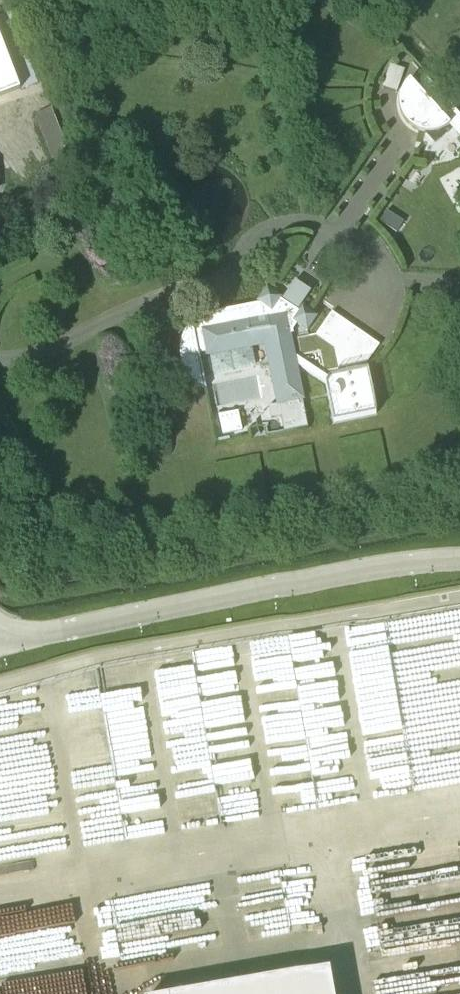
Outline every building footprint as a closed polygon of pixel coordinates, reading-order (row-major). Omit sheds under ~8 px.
[(403,69),(389,64),(381,87),(396,92),(403,69)] [(410,78),(405,82),(403,87),(400,93),(399,98),(399,105),(400,110),(402,115),(406,120),(410,125),(417,129),(422,131),(428,131),(435,131),(441,129),(449,124),(459,136),(459,115),(426,77),(416,86),(410,78)] [(29,106),(40,102),(32,82),(20,86),(29,106)] [(35,114),(58,175),(75,172),(51,109),(35,114)] [(387,219),(398,226),(413,202),(401,195),(387,219)] [(283,432),(307,427),(303,401),(304,400),(297,367),(326,385),(333,422),(376,413),(367,370),(328,378),(295,356),(291,334),(293,334),(292,330),(296,325),(307,332),(317,316),(302,307),(298,312),(280,300),(281,298),(266,288),(257,303),(260,304),(203,315),(192,323),(185,331),(181,339),(180,344),(179,355),(183,368),(192,382),(204,390),(206,390),(199,357),(205,356),(205,358),(209,358),(213,377),(255,368),(252,349),(265,347),(276,405),(268,406),(270,419),(280,417),(283,432)] [(379,344),(331,311),(316,335),(308,336),(307,332),(296,335),(300,355),(320,353),(323,371),(365,364),(379,344)] [(222,436),(242,432),(238,411),(218,415),(222,436)] [(364,759),(408,754),(412,790),(436,777),(421,771),(429,752),(449,750),(442,692),(459,724),(459,686),(456,678),(445,679),(444,664),(459,627),(459,615),(387,624),(389,648),(368,659),(375,672),(354,674),(364,759)] [(270,651),(249,655),(269,769),(287,766),(291,791),(273,794),(276,807),(331,798),(326,793),(333,785),(330,772),(345,769),(351,762),(343,755),(349,748),(341,703),(332,705),(330,694),(315,681),(312,682),(296,667),(333,661),(329,640),(289,647),(287,636),(268,639),(270,651)] [(166,669),(154,671),(172,795),(196,792),(200,820),(259,812),(237,661),(225,663),(223,647),(164,655),(166,669)] [(102,954),(118,951),(107,899),(92,902),(102,954)] [(0,918),(0,993),(86,993),(76,939),(25,948),(21,923),(11,925),(10,917),(0,918)] [(329,969),(176,993),(334,993),(329,969)]
